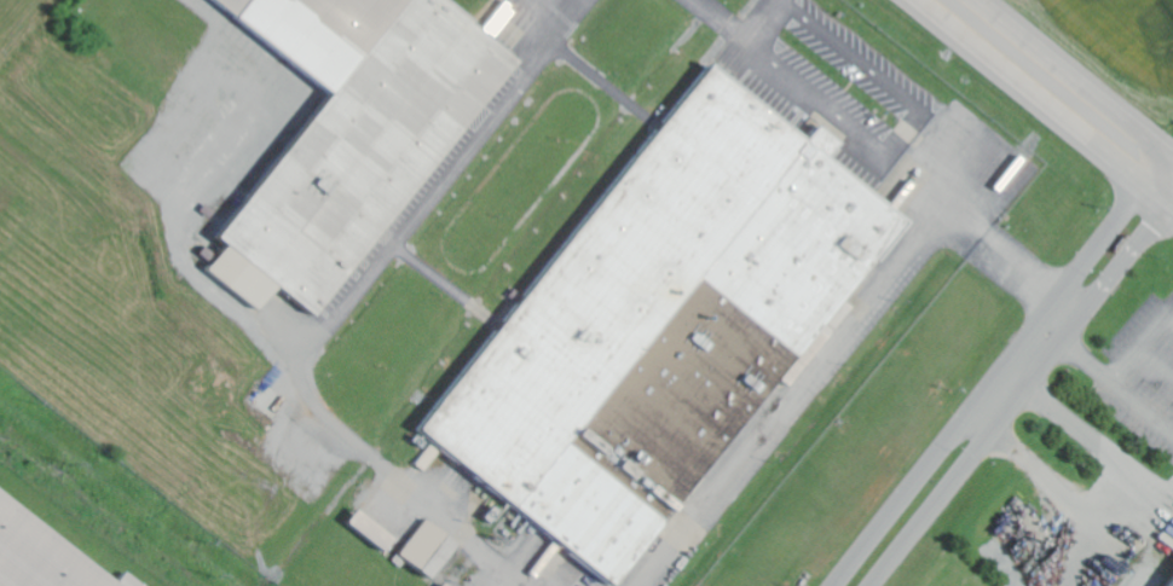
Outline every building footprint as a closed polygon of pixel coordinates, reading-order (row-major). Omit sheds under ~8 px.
[(219,241),(226,246),(206,273),(259,312),(276,288),(320,320),(517,51),(447,0),(210,0),(331,88),(219,241)] [(421,440),(617,585),(665,521),(566,447),(573,437),(673,511),(682,500),(670,491),(684,472),(675,465),(683,455),(728,444),(743,424),(741,417),(731,409),(730,405),(744,402),(744,401),(747,403),(749,412),(755,411),(764,398),(763,392),(777,389),(904,219),(826,161),(839,143),(817,127),(807,141),(703,63),(421,440)] [(125,575),(118,583),(0,498),(0,585),(140,585),(125,575)] [(393,542),(357,513),(348,524),(384,553),(393,542)] [(458,545),(428,521),(400,556),(430,580),(458,545)]
